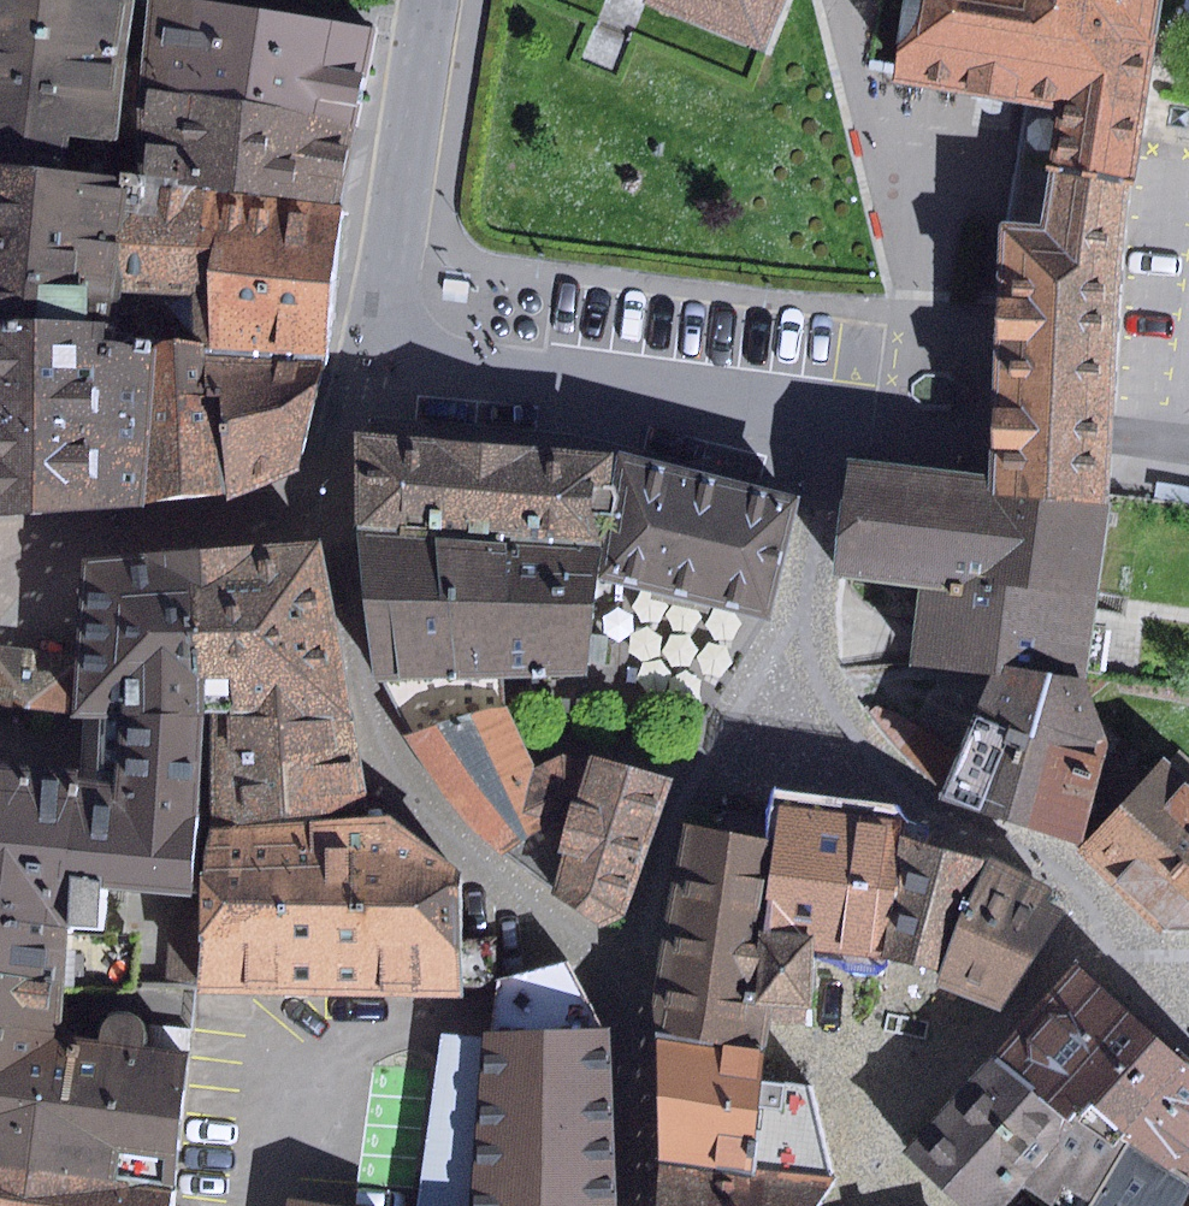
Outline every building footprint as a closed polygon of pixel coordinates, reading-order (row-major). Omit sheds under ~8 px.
[(110,322),(120,174),(133,168),(139,87),(147,0),(0,0),(0,318),(110,322)] [(199,0),(147,0),(139,87),(357,122),(376,30),(199,0)] [(783,0),(636,0),(762,51),(783,0)] [(1132,180),(1161,0),(904,0),(891,80),(1027,102),(1001,224),(1041,228),(1048,166),(1132,180)] [(357,122),(139,87),(133,168),(343,200),(357,122)] [(987,496),(1109,504),(1132,180),(1048,166),(1041,228),(1001,224),(988,479),(987,496)] [(328,354),(343,206),(120,174),(110,322),(110,332),(157,337),(215,343),(328,354)] [(144,503),(157,337),(110,332),(110,322),(0,318),(0,513),(144,503)] [(227,493),(215,343),(157,337),(144,503),(227,493)] [(227,493),(227,499),(302,467),(328,354),(215,343),(227,493)] [(355,527),(585,541),(587,511),(592,451),(354,432),(355,527)] [(619,454),(592,451),(587,511),(611,513),(619,454)] [(794,496),(619,454),(611,513),(607,543),(601,581),(766,621),(794,496)] [(1001,665),(1085,679),(1109,504),(987,496),(988,479),(850,461),(837,577),(922,588),(910,663),(996,674),(1001,665)] [(601,581),(607,543),(585,541),(355,527),(377,682),(385,682),(416,735),(506,707),(502,678),(585,676),(601,581)] [(319,541),(203,550),(210,713),(352,716),(319,541)] [(203,550),(81,558),(80,652),(81,717),(204,712),(210,713),(203,550)] [(81,717),(80,652),(0,647),(0,705),(81,717)] [(1081,844),(1109,744),(1085,679),(1001,665),(996,674),(975,716),(939,800),(1081,844)] [(70,928),(96,927),(101,885),(192,895),(204,712),(81,717),(0,705),(0,917),(70,928)] [(416,735),(407,738),(471,828),(504,856),(601,928),(626,913),(674,779),(587,752),(585,759),(563,752),(535,765),(506,707),(416,735)] [(388,818),(352,716),(210,713),(204,829),(388,818)] [(1166,758),(1080,847),(1170,932),(1188,932),(1188,779),(1166,758)] [(773,839),(759,922),(814,939),(884,956),(898,836),(900,821),(779,806),(773,839)] [(460,871),(388,818),(204,829),(199,895),(199,934),(196,981),(196,995),(461,999),(460,871)] [(655,1005),(656,1037),(762,1049),(764,1029),(765,1008),(808,1011),(814,939),(759,922),(773,839),(685,820),(655,1005)] [(988,857),(898,836),(884,956),(938,969),(988,857)] [(1075,903),(988,857),(938,969),(935,981),(1001,1013),(1075,903)] [(61,982),(69,931),(70,928),(0,917),(0,973),(61,982)] [(167,980),(196,981),(199,934),(170,932),(167,980)] [(1084,958),(1019,1030),(1128,1141),(1139,1126),(1188,1177),(1188,1052),(1084,958)] [(143,1051),(146,1036),(141,1024),(132,1013),(120,1011),(105,1018),(97,1028),(97,1043),(53,1036),(61,982),(0,973),(0,1200),(41,1205),(169,1205),(192,1059),(143,1051)] [(442,1030),(417,1205),(618,1205),(612,1027),(442,1030)] [(1019,1030),(906,1130),(983,1205),(1042,1181),(1070,1205),(1090,1205),(1128,1141),(1019,1030)] [(656,1037),(660,1162),(745,1169),(827,1177),(809,1088),(759,1084),(762,1049),(656,1037)] [(1188,1194),(1188,1177),(1139,1126),(1128,1141),(1090,1205),(1182,1205),(1188,1194)] [(827,1177),(745,1169),(660,1162),(654,1205),(811,1205),(827,1177)]
